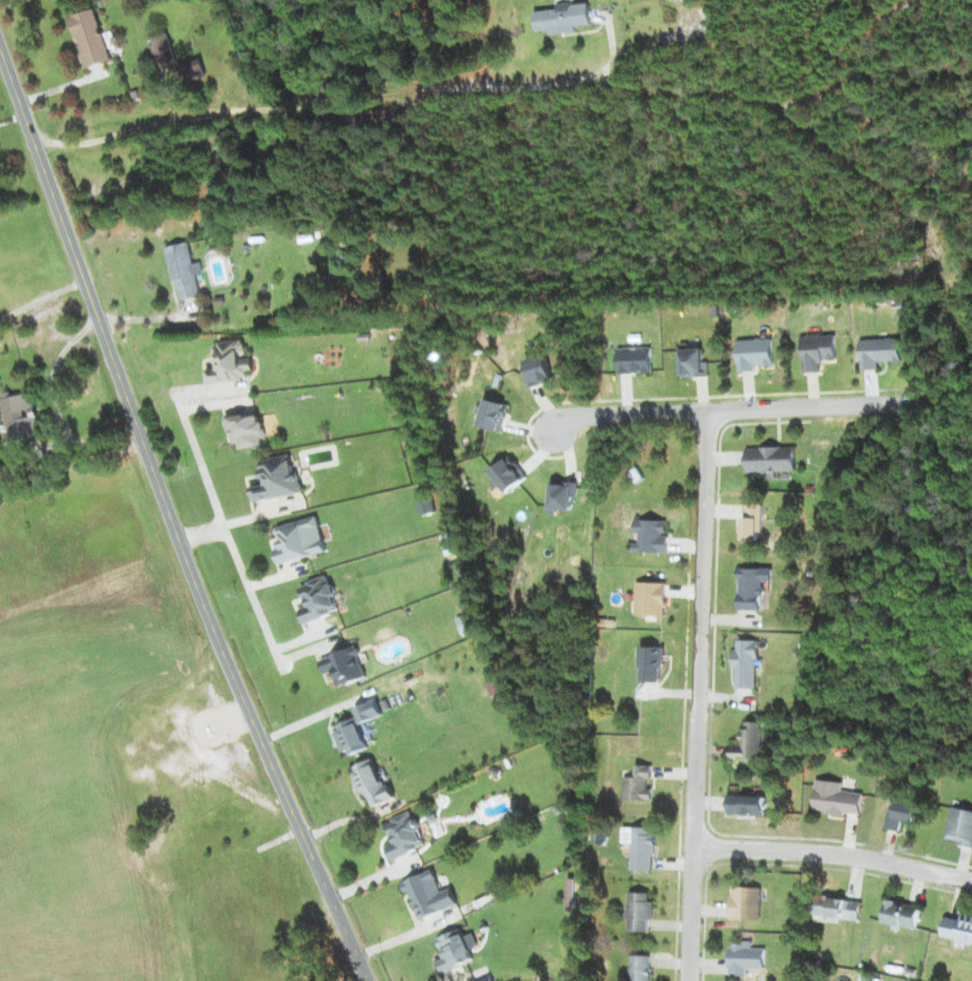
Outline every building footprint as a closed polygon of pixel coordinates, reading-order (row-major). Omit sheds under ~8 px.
[(577,32),(576,27),(592,25),(589,1),(558,5),(559,9),(535,11),(538,31),(550,30),(550,35),(577,32)] [(70,16),(86,68),(111,60),(96,8),(70,16)] [(177,61),(168,31),(149,36),(158,67),(177,61)] [(206,75),(204,60),(178,64),(180,78),(193,76),(193,77),(206,75)] [(168,246),(178,301),(201,297),(197,274),(204,273),(202,262),(194,263),(190,242),(168,246)] [(836,361),(835,334),(801,335),(803,373),(819,372),(819,361),(836,361)] [(755,365),(774,365),(773,338),(737,340),(738,372),(755,371),(755,365)] [(860,370),(878,370),(878,362),(902,361),(902,338),(860,339),(860,370)] [(208,383),(249,379),(248,371),(254,370),(253,357),(245,358),(243,340),(216,343),(218,368),(207,369),(208,383)] [(651,347),(617,347),(617,373),(652,373),(651,347)] [(681,377),(708,376),(708,361),(703,361),(703,348),(681,349),(681,377)] [(552,382),(547,354),(525,358),(530,386),(552,382)] [(1,396),(9,444),(41,438),(32,391),(1,396)] [(477,425),(502,432),(509,404),(484,398),(477,425)] [(266,445),(261,413),(228,418),(230,432),(234,431),(237,449),(266,445)] [(796,471),(795,447),(746,448),(747,472),(769,472),(769,479),(777,479),(777,471),(796,471)] [(254,502),(303,493),(300,472),(294,473),(291,454),(261,460),(265,484),(251,486),(254,502)] [(489,472),(507,493),(527,477),(509,455),(489,472)] [(571,510),(571,497),(576,498),(576,483),(549,482),(548,515),(557,515),(557,510),(571,510)] [(422,516),(438,512),(432,493),(416,498),(422,516)] [(745,541),(759,541),(759,532),(763,532),(763,504),(745,504),(745,541)] [(281,564),(327,552),(317,516),(277,527),(283,547),(276,548),(281,564)] [(668,552),(668,534),(666,534),(666,520),(634,519),(633,533),(638,534),(638,543),(633,543),(632,551),(668,552)] [(773,568),(740,567),(739,610),(762,610),(763,580),(773,581),(773,568)] [(305,623),(340,612),(328,576),(301,584),(308,606),(300,609),(305,623)] [(666,615),(667,582),(635,582),(635,614),(666,615)] [(758,640),(737,639),(737,649),(733,649),(733,669),(736,669),(736,688),(757,688),(758,640)] [(639,682),(659,682),(660,667),(664,667),(664,647),(640,646),(639,682)] [(338,687),(366,678),(357,647),(320,658),(325,674),(333,672),(338,687)] [(507,692),(501,673),(485,678),(491,697),(507,692)] [(354,707),(358,719),(333,727),(343,756),(367,748),(359,724),(382,716),(377,700),(354,707)] [(763,721),(743,721),(742,745),(731,745),(731,759),(762,759),(763,721)] [(361,793),(366,791),(372,807),(392,800),(375,758),(351,767),(361,793)] [(624,777),(623,800),(652,801),(652,789),(647,789),(648,779),(651,780),(652,765),(636,765),(635,777),(624,777)] [(813,811),(845,814),(846,813),(861,815),(863,793),(842,791),(843,782),(817,779),(813,811)] [(766,815),(766,795),(729,794),(728,814),(766,815)] [(885,828),(899,831),(902,822),(914,825),(919,805),(898,799),(896,810),(890,809),(885,828)] [(951,807),(946,841),(971,845),(971,810),(951,807)] [(391,860),(425,846),(411,811),(385,822),(394,843),(386,846),(391,860)] [(632,843),(632,870),(655,870),(655,827),(623,827),(623,843),(632,843)] [(459,905),(452,888),(441,892),(433,870),(404,881),(419,920),(459,905)] [(731,919),(761,920),(762,887),(732,886),(731,919)] [(654,920),(655,901),(650,901),(650,893),(629,892),(628,931),(648,932),(649,920),(654,920)] [(861,901),(815,896),(813,916),(860,920),(861,901)] [(884,923),(917,929),(921,906),(888,900),(884,923)] [(962,914),(961,920),(946,917),(942,936),(971,943),(971,916),(962,914)] [(437,939),(445,957),(437,960),(443,973),(474,960),(470,949),(478,945),(473,932),(464,936),(460,929),(437,939)] [(765,970),(766,948),(752,948),(752,943),(730,943),(730,976),(747,976),(747,969),(765,970)] [(651,955),(631,955),(631,980),(650,980),(651,955)]
